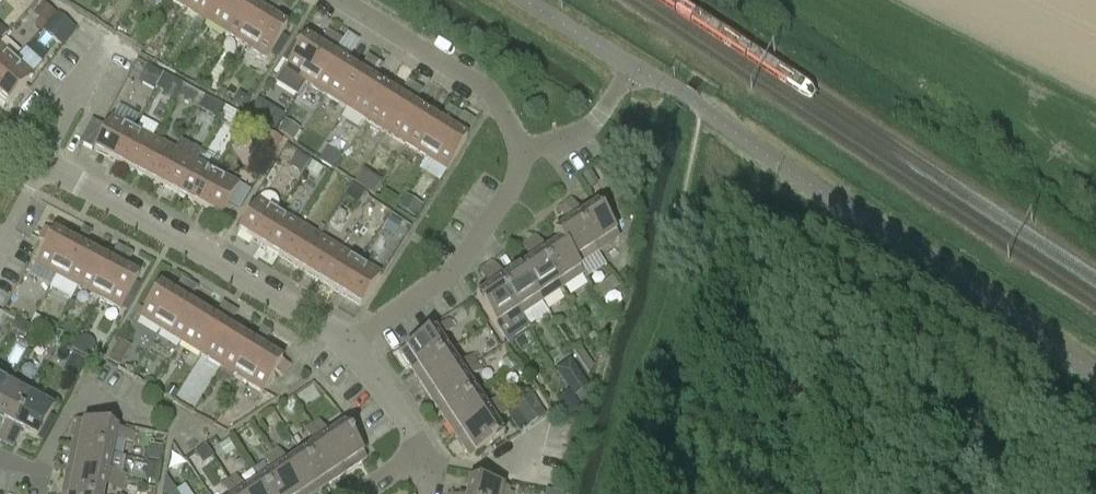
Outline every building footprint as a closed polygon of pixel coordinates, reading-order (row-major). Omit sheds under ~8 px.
[(185,10),(191,0),(170,0),(185,10)] [(185,10),(206,22),(219,0),(191,0),(185,10)] [(206,22),(226,35),(246,2),(242,0),(219,0),(206,22)] [(275,0),(265,0),(262,5),(269,9),(275,0)] [(269,9),(278,14),(284,4),(277,0),(275,0),(269,9)] [(246,47),(266,15),(246,2),(226,35),(246,47)] [(40,33),(42,30),(47,25),(55,16),(43,5),(37,12),(42,17),(39,21),(33,27),(40,33)] [(55,16),(47,25),(67,40),(76,29),(57,14),(55,16)] [(287,28),(266,15),(246,47),(267,60),(287,28)] [(329,46),(335,36),(328,32),(322,42),(329,46)] [(335,36),(329,46),(337,51),(343,40),(335,36)] [(297,98),(325,52),(305,39),(276,85),(297,98)] [(15,60),(0,46),(0,77),(15,60)] [(325,52),(297,98),(305,84),(325,96),(345,64),(325,52)] [(369,71),(375,61),(368,57),(362,67),(369,71)] [(0,77),(0,98),(8,105),(33,77),(15,60),(0,77)] [(375,61),(369,71),(377,76),(383,66),(375,61)] [(345,64),(325,96),(345,109),(365,77),(345,64)] [(148,66),(138,84),(153,92),(162,74),(148,66)] [(365,77),(345,109),(365,121),(386,89),(365,77)] [(176,95),(181,87),(170,81),(166,90),(176,95)] [(409,95),(415,86),(408,81),(402,91),(409,95)] [(415,86),(409,95),(417,100),(423,90),(415,86)] [(181,96),(192,102),(197,94),(185,87),(181,96)] [(221,88),(216,96),(224,100),(228,92),(221,88)] [(386,89),(365,121),(385,134),(405,102),(386,89)] [(218,104),(204,97),(198,109),(211,116),(218,104)] [(405,102),(385,134),(405,146),(426,114),(405,102)] [(449,121),(456,111),(448,106),(442,116),(449,121)] [(219,119),(230,125),(237,114),(225,108),(219,119)] [(266,124),(276,131),(281,123),(284,118),(274,111),(271,117),(266,124)] [(456,111),(449,121),(457,126),(464,116),(456,111)] [(426,114),(405,146),(426,159),(446,127),(426,114)] [(80,144),(94,151),(115,163),(133,129),(111,118),(106,129),(92,122),(80,144)] [(286,122),(279,133),(292,142),(299,132),(299,131),(286,122)] [(446,127),(426,159),(446,172),(467,140),(446,127)] [(133,129),(115,163),(136,174),(154,140),(133,129)] [(273,159),(283,142),(270,134),(259,151),(273,159)] [(154,140),(136,174),(157,185),(180,142),(174,151),(154,140)] [(180,142),(157,185),(178,196),(201,153),(180,142)] [(320,159),(334,168),(341,157),(328,148),(320,159)] [(201,153),(178,196),(199,207),(216,174),(196,163),(201,153)] [(308,162),(297,155),(291,164),(302,171),(308,162)] [(312,163),(307,171),(318,178),(323,170),(312,163)] [(597,185),(589,173),(582,177),(590,190),(597,185)] [(238,185),(216,174),(199,207),(220,219),(238,185)] [(361,202),(366,194),(356,187),(350,196),(361,202)] [(382,200),(389,205),(394,208),(399,201),(386,192),(381,199),(382,200)] [(405,195),(397,208),(414,219),(422,206),(405,195)] [(259,245),(279,213),(258,200),(238,232),(259,245)] [(572,200),(565,205),(571,215),(579,210),(572,200)] [(558,209),(564,219),(571,215),(565,205),(558,209)] [(582,215),(575,220),(597,253),(619,239),(596,205),(582,215)] [(279,257),(299,225),(279,213),(259,245),(279,257)] [(394,235),(401,224),(391,217),(384,229),(394,235)] [(568,224),(553,234),(559,243),(560,242),(576,267),(577,267),(597,253),(575,220),(568,224)] [(299,225),(279,257),(299,270),(319,237),(299,225)] [(87,243),(93,233),(84,228),(78,238),(87,243)] [(46,245),(35,266),(57,278),(75,244),(53,233),(44,229),(38,240),(46,245)] [(536,236),(529,241),(536,251),(543,246),(536,236)] [(319,282),(339,250),(319,237),(299,270),(319,282)] [(529,256),(536,251),(529,241),(522,246),(529,256)] [(546,251),(539,256),(562,290),(583,275),(577,267),(576,267),(560,242),(559,243),(546,251)] [(75,244),(57,278),(78,289),(96,255),(75,244)] [(119,261),(125,250),(118,246),(112,257),(119,261)] [(125,250),(119,261),(128,265),(134,254),(125,250)] [(339,250),(319,282),(340,294),(359,262),(339,250)] [(532,261),(518,270),(519,271),(541,304),(562,290),(539,256),(536,251),(529,256),(532,261)] [(96,255),(78,289),(99,300),(116,266),(96,255)] [(359,262),(340,294),(360,307),(380,275),(359,262)] [(495,264),(488,269),(494,279),(502,274),(495,264)] [(116,266),(99,300),(120,311),(121,310),(127,313),(142,287),(135,284),(138,278),(116,266)] [(494,279),(494,278),(488,269),(487,269),(481,273),(481,274),(487,283),(494,279)] [(505,279),(498,284),(520,317),(528,330),(549,316),(541,304),(519,271),(518,270),(505,279)] [(14,286),(0,279),(0,280),(0,312),(14,286)] [(183,279),(177,289),(184,293),(190,283),(183,279)] [(477,297),(476,298),(477,299),(498,332),(506,344),(508,346),(515,338),(528,330),(520,317),(498,284),(494,279),(487,283),(491,288),(477,297)] [(190,283),(184,293),(192,299),(198,288),(190,283)] [(159,286),(139,319),(160,331),(180,299),(159,286)] [(180,299),(160,331),(180,344),(200,311),(180,299)] [(223,303),(217,314),(224,318),(230,308),(223,303)] [(230,308),(224,318),(232,323),(238,313),(230,308)] [(200,311),(180,344),(201,356),(220,324),(200,311)] [(449,321),(439,328),(444,336),(454,329),(449,321)] [(220,324),(201,356),(221,368),(241,336),(220,324)] [(263,328),(256,338),(265,343),(271,333),(263,328)] [(434,331),(399,353),(414,375),(448,353),(439,339),(434,331)] [(58,332),(54,340),(59,343),(63,335),(58,332)] [(221,368),(221,369),(241,381),(261,349),(241,336),(221,368)] [(75,344),(72,351),(89,360),(93,354),(93,353),(93,351),(94,350),(94,349),(94,348),(93,346),(93,345),(92,344),(92,343),(91,342),(90,341),(89,340),(88,340),(86,339),(85,339),(84,339),(83,339),(81,339),(80,340),(79,340),(78,341),(77,342),(76,343),(75,344)] [(578,372),(591,364),(579,346),(567,354),(578,372)] [(261,349),(241,381),(262,394),(275,373),(282,378),(289,367),(281,362),(282,361),(261,349)] [(448,353),(414,375),(428,396),(462,373),(457,366),(448,353)] [(73,356),(67,367),(81,374),(87,363),(73,356)] [(472,356),(462,363),(467,370),(477,364),(472,356)] [(510,356),(500,362),(507,373),(517,367),(510,356)] [(477,364),(467,370),(472,377),(481,371),(477,364)] [(576,370),(561,380),(569,391),(573,398),(588,388),(576,370)] [(462,373),(428,396),(441,416),(475,394),(466,380),(462,373)] [(11,380),(0,374),(0,401),(11,380)] [(6,423),(14,428),(33,392),(11,380),(0,401),(0,420),(6,423)] [(569,391),(555,400),(570,422),(583,413),(573,398),(569,391)] [(33,392),(14,428),(21,432),(37,440),(56,404),(33,392)] [(475,394),(441,416),(455,437),(489,415),(484,408),(475,394)] [(517,409),(508,415),(520,434),(545,417),(538,405),(531,394),(514,405),(517,409)] [(499,398),(489,404),(494,412),(504,405),(499,398)] [(504,405),(494,412),(499,419),(509,412),(504,405)] [(489,415),(455,437),(469,459),(470,458),(503,436),(494,422),(489,415)] [(319,421),(312,426),(319,436),(326,432),(319,421)] [(77,422),(71,447),(111,455),(115,439),(132,443),(134,434),(77,422)] [(305,431),(312,441),(319,436),(312,426),(305,431)] [(329,436),(322,441),(345,475),(366,460),(344,426),(329,436)] [(0,435),(0,440),(5,443),(12,432),(4,428),(0,435)] [(13,447),(19,436),(12,432),(5,443),(13,447)] [(228,441),(218,448),(225,459),(235,452),(228,441)] [(315,446),(301,455),(324,488),(345,475),(322,441),(315,446)] [(149,445),(146,459),(162,462),(164,448),(149,445)] [(71,447),(66,472),(106,480),(108,472),(111,455),(71,447)] [(278,449),(270,454),(278,464),(285,459),(278,449)] [(270,454),(263,458),(266,462),(270,469),(278,464),(270,454)] [(280,468),(298,493),(315,493),(324,488),(301,455),(288,464),(280,468)] [(149,463),(146,481),(157,483),(161,466),(149,463)] [(260,482),(268,493),(298,493),(280,468),(273,473),(260,482)] [(62,493),(103,493),(105,488),(106,480),(66,472),(62,493)] [(114,473),(113,481),(124,484),(126,475),(114,473)] [(236,477),(229,481),(236,492),(243,487),(236,477)] [(113,481),(111,490),(122,492),(124,484),(113,481)] [(222,486),(227,493),(233,493),(236,492),(229,481),(222,486)] [(242,493),(268,493),(260,482),(246,491),(242,493)] [(509,490),(469,482),(466,493),(508,493),(509,490)]
